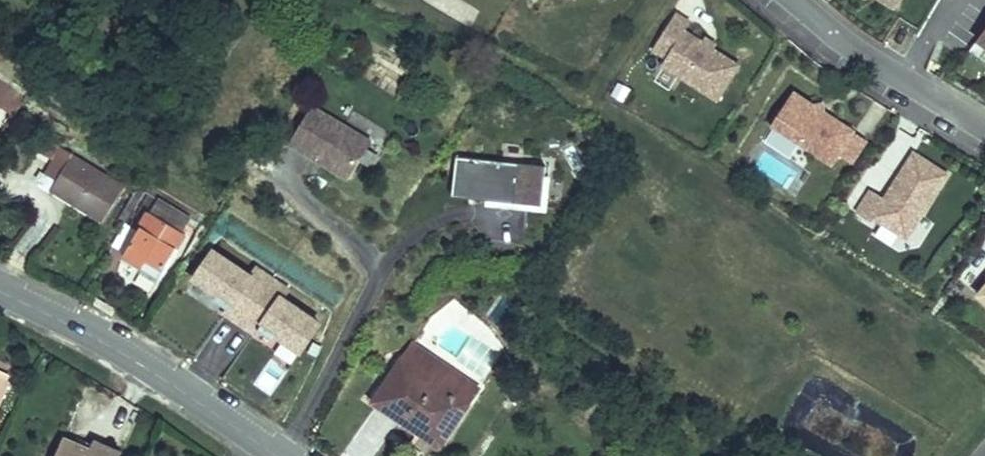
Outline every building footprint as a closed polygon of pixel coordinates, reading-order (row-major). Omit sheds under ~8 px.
[(744,66),(690,31),(695,24),(681,14),(658,51),(672,59),(667,66),(723,101),(744,66)] [(984,53),(984,33),(976,47),(984,53)] [(0,93),(0,130),(9,136),(26,109),(0,93)] [(819,106),(799,93),(777,126),(838,165),(844,155),(858,164),(873,141),(830,113),(821,115),(819,106)] [(358,176),(379,137),(319,104),(297,142),(358,176)] [(830,113),(828,104),(819,106),(821,115),(830,113)] [(533,192),(536,157),(481,153),(478,188),(533,192)] [(913,239),(954,175),(920,154),(891,199),(877,191),(863,213),(877,222),(880,219),(913,239)] [(102,235),(125,198),(64,162),(49,187),(57,192),(50,203),(102,235)] [(160,294),(196,231),(160,210),(139,245),(127,239),(117,256),(126,261),(126,266),(142,275),(142,283),(160,294)] [(319,349),(257,301),(236,327),(249,337),(243,345),(256,356),(259,352),(270,338),(307,366),(319,349)] [(307,366),(270,338),(259,352),(296,380),(307,366)] [(413,357),(400,373),(416,387),(429,370),(413,357)] [(400,373),(367,414),(423,455),(430,455),(440,441),(448,445),(477,409),(429,370),(416,387),(400,373)] [(14,398),(0,392),(0,436),(14,398)]
